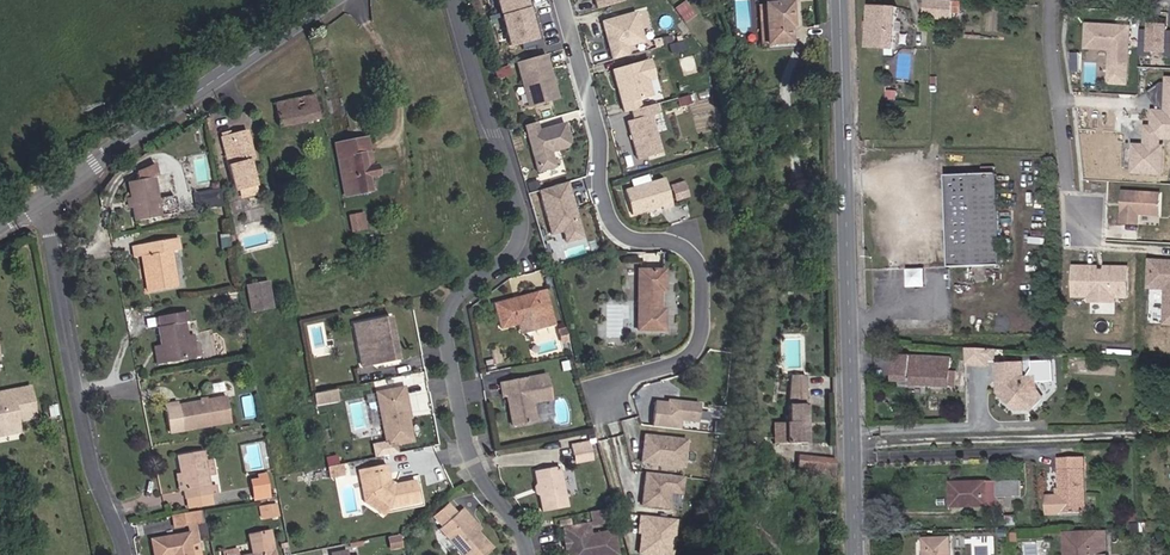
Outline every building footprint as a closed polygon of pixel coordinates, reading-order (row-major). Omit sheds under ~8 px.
[(622,0),(595,0),(597,9),(623,2),(622,0)] [(791,3),(789,3),(788,0),(767,0),(767,4),(764,5),(767,44),(793,43),(791,3)] [(953,20),(954,2),(928,0),(926,18),(953,20)] [(767,44),(764,5),(758,5),(761,45),(767,44)] [(895,50),(898,9),(870,7),(868,48),(895,50)] [(643,42),(635,13),(602,22),(613,60),(628,56),(626,47),(643,42)] [(1165,55),(1166,26),(1145,25),(1144,54),(1165,55)] [(1127,85),(1129,27),(1087,26),(1086,42),(1096,42),(1095,49),(1111,50),(1109,84),(1127,85)] [(557,98),(545,54),(517,62),(529,106),(557,98)] [(651,96),(646,80),(653,78),(648,61),(612,71),(624,113),(631,111),(639,108),(637,100),(651,96)] [(1147,93),(1158,108),(1158,112),(1154,111),(1153,128),(1147,127),(1146,146),(1134,146),(1133,172),(1162,174),(1163,147),(1159,147),(1160,138),(1169,139),(1169,79),(1168,79),(1167,83),(1162,83),(1147,93)] [(318,119),(313,95),(274,104),(279,127),(318,119)] [(690,103),(688,95),(677,98),(679,106),(690,103)] [(660,154),(649,116),(657,114),(654,104),(639,108),(631,111),(633,120),(626,122),(637,160),(660,154)] [(550,152),(566,148),(569,141),(564,124),(542,130),(543,132),(539,133),(536,122),(524,126),(537,172),(555,167),(550,152)] [(253,159),(246,131),(219,138),(234,192),(256,187),(249,160),(253,159)] [(370,153),(366,138),(335,144),(345,196),(370,191),(368,178),(366,167),(364,155),(370,153)] [(156,200),(152,178),(157,177),(154,166),(135,175),(136,181),(126,183),(133,222),(159,218),(156,200)] [(378,176),(376,166),(366,167),(368,178),(378,176)] [(1000,266),(997,174),(947,176),(951,268),(1000,266)] [(671,206),(663,179),(624,190),(630,214),(660,205),(661,209),(671,206)] [(685,180),(671,184),(676,201),(689,197),(685,180)] [(576,214),(566,182),(538,191),(552,234),(563,231),(567,242),(583,237),(578,220),(577,220),(575,214),(576,214)] [(200,210),(223,203),(218,187),(195,193),(200,210)] [(1160,216),(1161,194),(1124,192),(1122,224),(1139,225),(1140,215),(1160,216)] [(177,214),(174,197),(156,200),(159,218),(177,214)] [(363,210),(348,215),(354,232),(369,228),(363,210)] [(177,251),(175,239),(131,247),(133,258),(140,257),(143,273),(148,272),(150,280),(148,281),(150,292),(175,288),(169,252),(177,251)] [(1166,265),(1166,262),(1151,261),(1149,288),(1166,289),(1164,312),(1169,313),(1169,265),(1166,265)] [(1127,298),(1128,268),(1106,268),(1106,275),(1097,275),(1097,268),(1075,267),(1074,297),(1090,297),(1090,302),(1114,303),(1114,297),(1127,298)] [(909,286),(927,286),(927,268),(910,268),(909,286)] [(664,291),(664,270),(638,270),(637,330),(663,331),(663,310),(659,310),(659,291),(664,291)] [(270,295),(267,281),(262,282),(264,296),(270,295)] [(273,309),(270,295),(264,296),(262,282),(246,285),(252,313),(273,309)] [(548,301),(545,291),(514,299),(514,302),(536,296),(538,304),(548,301)] [(554,324),(548,301),(538,304),(536,296),(514,302),(514,299),(494,304),(501,329),(517,325),(520,334),(554,324)] [(186,337),(183,324),(187,323),(186,313),(160,318),(162,327),(157,328),(161,345),(164,363),(199,356),(196,344),(193,345),(192,336),(186,337)] [(393,337),(389,317),(361,322),(366,346),(358,348),(362,368),(398,360),(394,344),(391,344),(390,338),(393,337)] [(366,346),(361,322),(354,323),(358,348),(366,346)] [(164,363),(161,345),(154,347),(157,364),(164,363)] [(988,359),(989,349),(966,348),(967,364),(987,365),(988,359)] [(950,372),(951,358),(896,356),(894,381),(910,382),(910,384),(950,386),(950,372)] [(1054,381),(1054,362),(1035,363),(1035,370),(1030,378),(1025,378),(1024,364),(998,365),(999,388),(1005,387),(1005,395),(1011,394),(1012,405),(1018,410),(1034,410),(1044,398),(1038,390),(1037,382),(1054,381)] [(550,400),(545,375),(499,383),(502,397),(506,396),(508,406),(510,405),(511,409),(509,412),(512,426),(535,422),(532,404),(550,400)] [(807,443),(805,376),(790,376),(788,405),(789,423),(773,423),(773,439),(774,444),(807,443)] [(1164,382),(1161,379),(1153,381),(1154,398),(1166,398),(1167,397),(1169,396),(1169,382),(1164,382)] [(29,388),(5,392),(6,398),(0,399),(0,426),(17,423),(16,421),(15,414),(33,410),(29,388)] [(407,418),(403,398),(405,398),(403,388),(376,393),(387,446),(412,441),(407,418)] [(342,401),(340,389),(315,395),(318,406),(342,401)] [(230,423),(225,398),(165,408),(170,433),(230,423)] [(670,403),(658,401),(656,427),(684,430),(685,422),(701,424),(704,404),(670,400),(670,403)] [(35,418),(33,410),(15,414),(16,421),(35,418)] [(17,423),(0,426),(0,435),(18,431),(17,423)] [(684,440),(644,435),(643,445),(645,445),(644,449),(643,448),(641,462),(672,466),(673,451),(683,452),(684,440)] [(588,442),(571,445),(573,455),(590,452),(588,442)] [(204,461),(203,451),(177,455),(180,475),(183,491),(185,500),(186,500),(209,495),(211,495),(209,487),(207,476),(204,461)] [(681,467),(683,452),(673,451),(672,466),(681,467)] [(591,460),(590,452),(573,455),(574,463),(591,460)] [(807,475),(808,457),(798,456),(797,470),(807,475)] [(823,478),(825,459),(808,457),(807,475),(809,476),(823,478)] [(1086,513),(1084,457),(1057,458),(1058,489),(1044,489),(1045,514),(1086,513)] [(835,479),(835,460),(825,459),(823,478),(832,479),(835,479)] [(213,475),(210,460),(204,461),(207,476),(213,475)] [(344,476),(342,465),(327,468),(329,479),(344,476)] [(385,474),(383,467),(366,470),(371,498),(387,509),(418,503),(414,481),(394,485),(392,487),(387,484),(388,481),(387,474),(385,474)] [(566,508),(559,467),(534,472),(537,487),(538,494),(542,512),(566,508)] [(371,498),(366,470),(358,472),(364,503),(383,515),(387,509),(371,498)] [(681,494),(683,477),(645,472),(641,506),(668,509),(670,492),(681,494)] [(268,491),(265,475),(257,476),(258,480),(250,481),(253,493),(268,491)] [(1020,497),(1020,481),(987,482),(987,505),(997,505),(997,498),(1020,497)] [(987,505),(987,482),(951,483),(952,507),(987,505)] [(269,498),(268,491),(253,493),(254,500),(269,498)] [(211,505),(209,495),(186,500),(188,509),(211,505)] [(278,515),(276,503),(258,507),(260,519),(278,515)] [(442,526),(455,515),(447,506),(434,517),(442,526)] [(610,521),(608,508),(597,511),(599,523),(610,521)] [(465,520),(468,517),(461,509),(455,515),(442,526),(439,529),(461,554),(484,554),(491,549),(476,532),(465,520)] [(201,522),(199,511),(171,516),(174,527),(186,525),(194,524),(201,522)] [(599,523),(597,511),(589,512),(592,525),(599,523)] [(640,514),(637,534),(642,534),(639,554),(643,554),(675,554),(679,519),(640,514)] [(1016,525),(1015,516),(1007,517),(1007,525),(1016,525)] [(479,530),(468,517),(465,520),(476,532),(479,530)] [(190,545),(198,544),(194,524),(186,525),(187,534),(151,540),(153,554),(192,554),(190,545)] [(1140,532),(1140,524),(1131,524),(1132,532),(1140,532)] [(612,532),(589,536),(587,525),(564,529),(565,538),(566,543),(568,542),(568,545),(567,547),(567,549),(568,554),(616,554),(612,532)] [(269,530),(256,532),(260,553),(252,554),(246,554),(274,554),(269,530)] [(260,553),(256,532),(248,534),(252,554),(260,553)] [(1106,532),(1066,534),(1066,554),(1107,554),(1106,532)] [(403,535),(389,537),(392,551),(405,549),(403,535)] [(948,538),(922,539),(923,554),(949,554),(948,538)]
